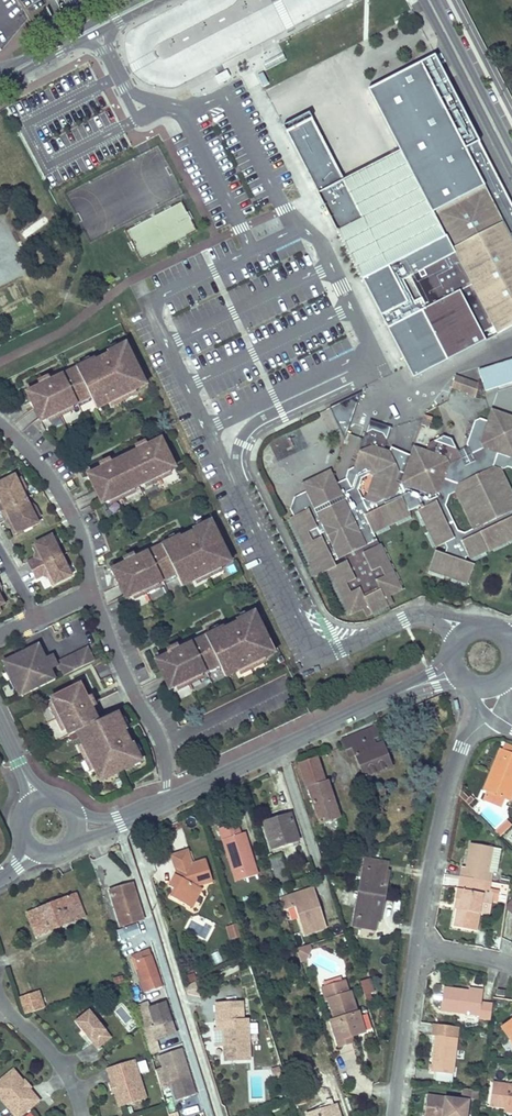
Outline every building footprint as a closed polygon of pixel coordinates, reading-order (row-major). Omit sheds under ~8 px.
[(283,55),(263,65),(266,71),(286,61),(283,55)] [(368,90),(400,152),(443,237),(371,274),(361,279),(413,379),(511,328),(511,207),(508,199),(491,166),(490,162),(486,154),(482,147),(474,132),(434,55),(368,90)] [(286,132),(312,119),(309,113),(283,127),(286,132)] [(312,119),(286,132),(337,232),(363,219),(344,181),(312,119)] [(400,152),(344,181),(363,219),(337,232),(350,257),(361,279),(371,274),(443,237),(400,152)] [(182,203),(126,229),(140,257),(195,231),(182,203)] [(26,393),(41,422),(47,419),(72,407),(91,397),(97,409),(110,403),(134,391),(146,385),(125,344),(111,351),(108,358),(116,372),(105,378),(97,363),(91,361),(50,382),(54,390),(44,395),(40,386),(26,393)] [(111,351),(91,361),(97,363),(105,378),(116,372),(108,358),(111,351)] [(478,371),(485,391),(511,382),(511,360),(478,371)] [(456,375),(451,388),(474,396),(479,384),(456,375)] [(40,386),(44,395),(54,390),(50,382),(48,378),(41,381),(43,385),(40,386)] [(110,403),(112,407),(136,395),(134,391),(110,403)] [(74,411),(72,407),(47,419),(49,423),(74,411)] [(486,422),(479,442),(483,448),(511,458),(511,457),(511,416),(491,409),(486,422)] [(425,414),(422,424),(429,426),(432,417),(425,414)] [(511,458),(483,448),(479,442),(486,422),(479,419),(473,422),(466,444),(468,447),(471,453),(461,458),(458,452),(456,448),(433,441),(428,443),(425,450),(453,492),(472,530),(488,551),(489,553),(511,542),(511,494),(501,470),(506,467),(511,458)] [(453,492),(425,450),(413,447),(404,472),(399,471),(389,451),(383,449),(386,439),(382,433),(372,430),(364,433),(353,467),(348,469),(346,478),(350,487),(340,492),(344,499),(317,512),(307,491),(294,497),(290,509),(293,515),(289,517),(311,562),(308,563),(315,576),(328,570),(350,615),(363,608),(367,615),(394,602),(390,595),(403,589),(380,543),(379,544),(376,545),(374,541),(377,540),(374,533),(410,515),(408,511),(419,505),(421,509),(417,510),(435,547),(444,543),(445,547),(444,554),(434,551),(427,571),(467,584),(474,564),(464,561),(465,558),(468,557),(470,560),(488,551),(472,530),(465,533),(457,531),(444,506),(448,495),(453,492)] [(102,504),(108,501),(133,489),(144,483),(169,471),(175,468),(160,439),(147,446),(151,454),(141,459),(137,451),(111,464),(115,472),(105,477),(101,469),(87,476),(102,504)] [(137,451),(141,459),(151,454),(147,446),(145,442),(138,445),(140,449),(137,451)] [(468,447),(458,452),(461,458),(471,453),(468,447)] [(101,469),(105,477),(115,472),(111,464),(109,460),(102,464),(104,467),(101,469)] [(302,483),(307,491),(317,512),(344,499),(340,492),(336,483),(329,469),(302,483)] [(171,475),(169,471),(144,483),(146,487),(171,475)] [(11,526),(15,535),(39,523),(36,518),(32,509),(33,508),(33,507),(24,489),(22,490),(17,480),(15,475),(0,483),(0,512),(5,521),(8,520),(9,523),(11,522),(13,525),(11,526)] [(21,478),(17,480),(22,490),(24,489),(26,488),(21,478)] [(346,478),(336,483),(340,492),(350,487),(346,478)] [(135,493),(133,489),(108,501),(110,505),(135,493)] [(33,507),(33,508),(32,509),(36,518),(41,516),(35,506),(33,507)] [(112,571),(126,600),(132,597),(157,584),(176,575),(182,587),(195,580),(219,568),(231,562),(210,521),(196,528),(193,535),(201,550),(190,555),(182,541),(176,538),(135,559),(139,567),(129,572),(125,564),(112,571)] [(196,528),(176,538),(182,541),(190,555),(201,550),(193,535),(196,528)] [(50,575),(48,578),(52,586),(72,576),(51,535),(32,545),(36,553),(39,553),(41,555),(27,562),(36,579),(49,572),(50,575)] [(125,564),(129,572),(139,567),(135,559),(133,555),(126,559),(128,562),(125,564)] [(195,580),(197,584),(221,572),(219,568),(195,580)] [(159,588),(157,584),(132,597),(134,600),(159,588)] [(155,661),(170,690),(176,687),(200,675),(219,665),(225,678),(238,671),(263,659),(274,653),(254,612),(239,619),(237,626),(244,640),(233,646),(226,631),(219,629),(178,650),(182,658),(173,663),(169,655),(155,661)] [(239,619),(219,629),(226,631),(233,646),(244,640),(237,626),(239,619)] [(44,653),(39,642),(3,660),(7,669),(10,668),(17,684),(15,685),(20,694),(56,677),(51,666),(44,670),(42,667),(43,667),(39,658),(38,659),(37,656),(44,653)] [(169,655),(173,663),(182,658),(178,650),(177,646),(170,649),(172,653),(169,655)] [(95,661),(89,648),(88,647),(57,662),(58,663),(64,676),(95,661)] [(51,666),(58,663),(57,662),(53,653),(46,657),(44,653),(37,656),(38,659),(39,658),(43,667),(42,667),(44,670),(51,666)] [(238,671),(240,675),(265,663),(263,659),(238,671)] [(202,679),(200,675),(176,687),(178,691),(202,679)] [(141,760),(134,746),(128,743),(113,751),(107,740),(122,732),(124,726),(117,710),(98,720),(92,708),(92,707),(84,712),(79,702),(87,698),(80,684),(51,699),(54,705),(66,729),(69,735),(76,731),(82,745),(94,769),(100,781),(141,760)] [(87,698),(79,702),(84,712),(92,707),(92,708),(95,706),(92,699),(88,701),(87,698)] [(63,731),(66,729),(54,705),(50,707),(63,731)] [(107,740),(113,751),(128,743),(134,746),(124,726),(122,732),(107,740)] [(341,741),(345,750),(352,747),(354,754),(363,777),(390,767),(382,746),(375,749),(371,739),(378,736),(374,727),(341,741)] [(382,746),(378,736),(371,739),(375,749),(382,746)] [(82,745),(78,747),(91,771),(94,769),(82,745)] [(352,747),(345,750),(348,757),(354,754),(352,747)] [(486,792),(502,799),(504,799),(511,780),(511,754),(499,749),(482,790),(486,792)] [(316,757),(297,762),(305,789),(308,788),(319,823),(337,817),(326,782),(324,783),(316,757)] [(502,799),(486,792),(482,800),(487,802),(499,807),(502,799)] [(270,849),(291,843),(297,841),(288,813),(262,821),(270,849)] [(511,826),(507,820),(495,831),(501,837),(511,826)] [(218,828),(233,875),(240,873),(243,874),(245,878),(257,875),(253,861),(249,862),(247,856),(251,855),(244,833),(239,834),(236,823),(218,828)] [(461,866),(459,876),(484,881),(489,882),(490,872),(486,871),(491,850),(491,847),(470,843),(465,867),(461,866)] [(177,874),(174,873),(167,884),(173,887),(168,894),(184,903),(194,885),(203,882),(211,880),(204,858),(191,862),(186,848),(170,854),(175,868),(178,867),(179,870),(177,874)] [(490,872),(495,873),(499,852),(491,850),(486,871),(490,872)] [(279,854),(269,857),(277,885),(288,882),(279,854)] [(379,920),(381,908),(378,908),(383,883),(385,883),(387,871),(385,871),(386,862),(363,857),(352,924),(374,929),(376,920),(379,920)] [(233,875),(235,881),(245,878),(243,874),(240,873),(233,875)] [(484,881),(459,876),(455,897),(459,898),(456,909),(452,925),(474,929),(478,911),(488,913),(490,900),(496,902),(498,891),(482,888),(484,881)] [(194,885),(184,903),(190,906),(203,882),(194,885)] [(131,883),(118,887),(120,891),(132,888),(131,883)] [(120,891),(118,887),(108,890),(119,925),(142,919),(132,888),(120,891)] [(313,888),(297,893),(301,904),(317,899),(313,888)] [(297,893),(279,899),(283,911),(295,907),(304,935),(326,927),(317,899),(301,904),(297,893)] [(74,920),(71,912),(80,909),(74,894),(26,913),(36,936),(75,921),(74,920)] [(80,909),(71,912),(74,920),(83,917),(80,909)] [(137,925),(117,931),(121,942),(141,935),(137,925)] [(236,925),(227,928),(231,940),(240,937),(236,925)] [(300,961),(305,959),(310,949),(308,944),(295,948),(300,961)] [(132,955),(137,971),(141,970),(137,959),(151,955),(149,949),(132,955)] [(141,970),(137,971),(144,992),(161,987),(151,955),(137,959),(141,970)] [(373,992),(368,978),(360,981),(364,995),(369,993),(373,992)] [(195,981),(185,986),(187,994),(200,996),(195,981)] [(346,982),(325,988),(323,989),(327,1001),(329,1001),(350,994),(346,982)] [(481,994),(467,992),(443,988),(440,1010),(478,1016),(478,1019),(489,1021),(491,1005),(480,1003),(481,994)] [(39,990),(20,996),(25,1013),(45,1007),(39,990)] [(350,994),(329,1001),(335,1021),(331,1022),(339,1048),(353,1044),(351,1038),(367,1033),(366,1029),(362,1018),(361,1013),(358,1014),(352,993),(350,994)] [(241,1001),(215,1003),(217,1029),(223,1029),(224,1046),(225,1061),(250,1060),(248,1019),(242,1019),(241,1001)] [(171,1022),(165,1002),(150,1007),(155,1026),(171,1022)] [(89,1009),(74,1021),(92,1042),(93,1042),(98,1049),(112,1037),(89,1009)] [(500,1027),(511,1044),(511,1018),(500,1027)] [(187,1079),(170,1024),(152,1029),(160,1056),(164,1055),(172,1080),(170,1081),(176,1101),(195,1095),(190,1078),(187,1079)] [(458,1028),(433,1024),(431,1035),(435,1036),(431,1071),(452,1074),(458,1028)] [(106,1068),(109,1078),(113,1077),(119,1096),(115,1097),(119,1107),(146,1098),(133,1060),(106,1068)] [(146,1061),(138,1063),(141,1074),(149,1071),(146,1061)] [(20,1077),(13,1070),(0,1081),(0,1097),(16,1115),(21,1115),(39,1101),(33,1093),(30,1095),(17,1079),(20,1077)] [(23,1081),(20,1077),(17,1079),(30,1095),(33,1093),(30,1089),(32,1087),(25,1079),(23,1081)] [(113,1077),(109,1078),(110,1082),(108,1083),(111,1093),(114,1092),(115,1097),(119,1096),(113,1077)] [(503,1108),(511,1110),(511,1085),(492,1083),(488,1107),(503,1108)] [(300,1088),(292,1091),(297,1108),(306,1106),(300,1088)] [(462,1089),(461,1098),(478,1101),(479,1091),(462,1089)] [(466,1101),(426,1095),(424,1115),(465,1115),(466,1101)] [(335,1106),(332,1107),(330,1099),(324,1101),(326,1109),(306,1115),(307,1115),(338,1115),(335,1106)]
